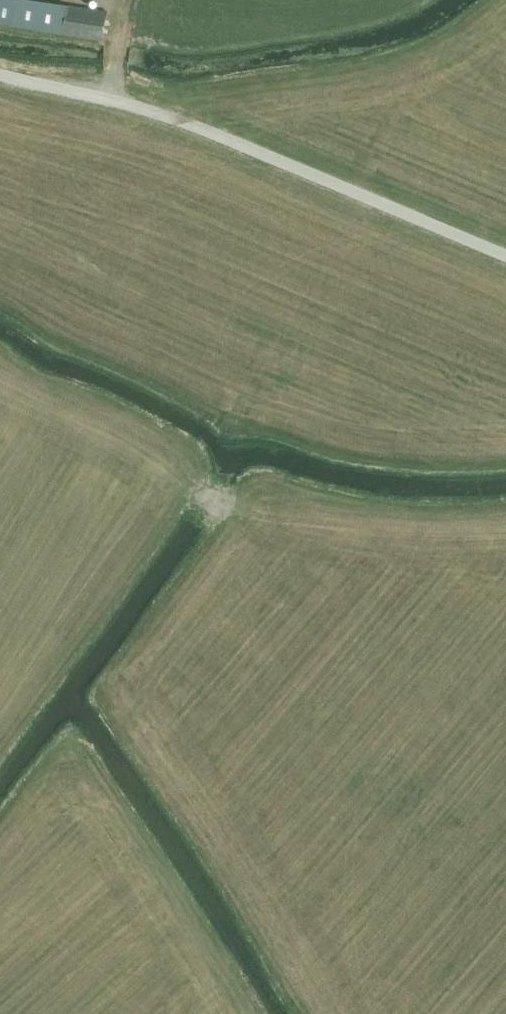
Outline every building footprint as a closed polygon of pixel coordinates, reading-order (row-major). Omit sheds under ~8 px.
[(61,34),(61,33),(101,40),(108,12),(68,5),(68,6),(39,1),(39,2),(29,0),(0,0),(0,24),(61,34)]
